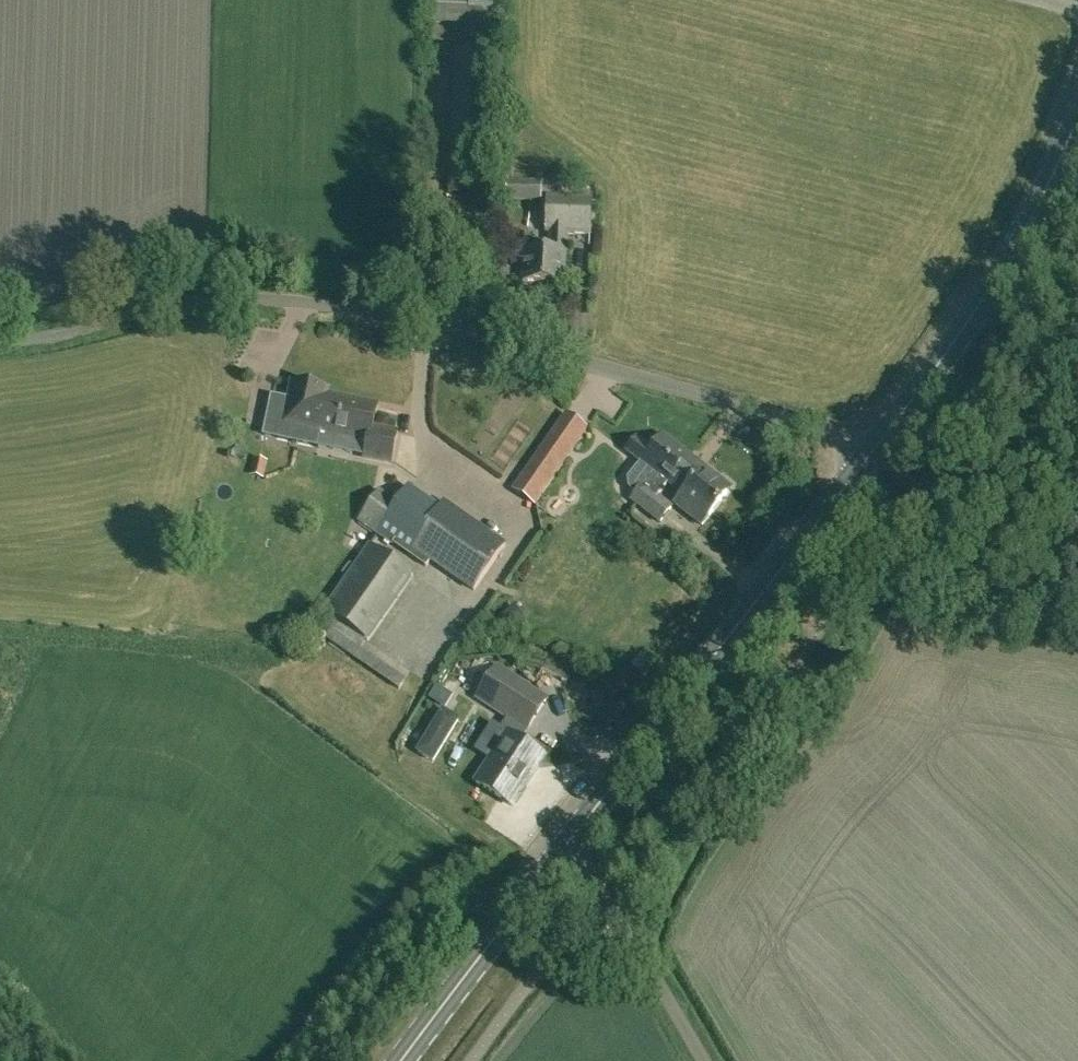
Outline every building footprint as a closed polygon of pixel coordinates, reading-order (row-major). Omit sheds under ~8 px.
[(465,37),(496,38),(497,0),(429,0),(428,23),(466,24),(465,37)] [(540,202),(542,182),(507,180),(507,200),(540,202)] [(552,231),(552,239),(567,239),(568,232),(590,232),(592,197),(548,196),(547,231),(552,231)] [(567,252),(567,239),(552,239),(551,250),(524,249),(523,281),(565,282),(566,252),(567,252)] [(369,440),(366,456),(390,461),(397,432),(372,427),(377,406),(325,395),(327,386),(292,378),(283,423),(369,440)] [(535,502),(587,427),(567,413),(514,488),(535,502)] [(658,495),(689,455),(664,435),(652,449),(637,437),(625,452),(639,463),(627,479),(629,488),(635,494),(644,483),(658,495)] [(731,488),(689,455),(668,482),(682,493),(675,503),(702,524),(731,488)] [(250,473),(263,476),(267,461),(254,458),(250,473)] [(478,465),(473,473),(491,485),(496,478),(478,465)] [(644,483),(635,494),(632,498),(660,520),(671,507),(644,483)] [(359,519),(408,553),(426,566),(431,560),(474,590),(506,545),(443,501),(439,508),(409,487),(398,504),(379,490),(359,519)] [(353,660),(365,642),(366,643),(414,576),(368,544),(321,612),(336,622),(324,639),(353,660)] [(513,806),(545,756),(521,741),(528,730),(527,729),(546,700),(527,687),(498,669),(479,699),(515,721),(508,733),(476,782),(513,806)]
